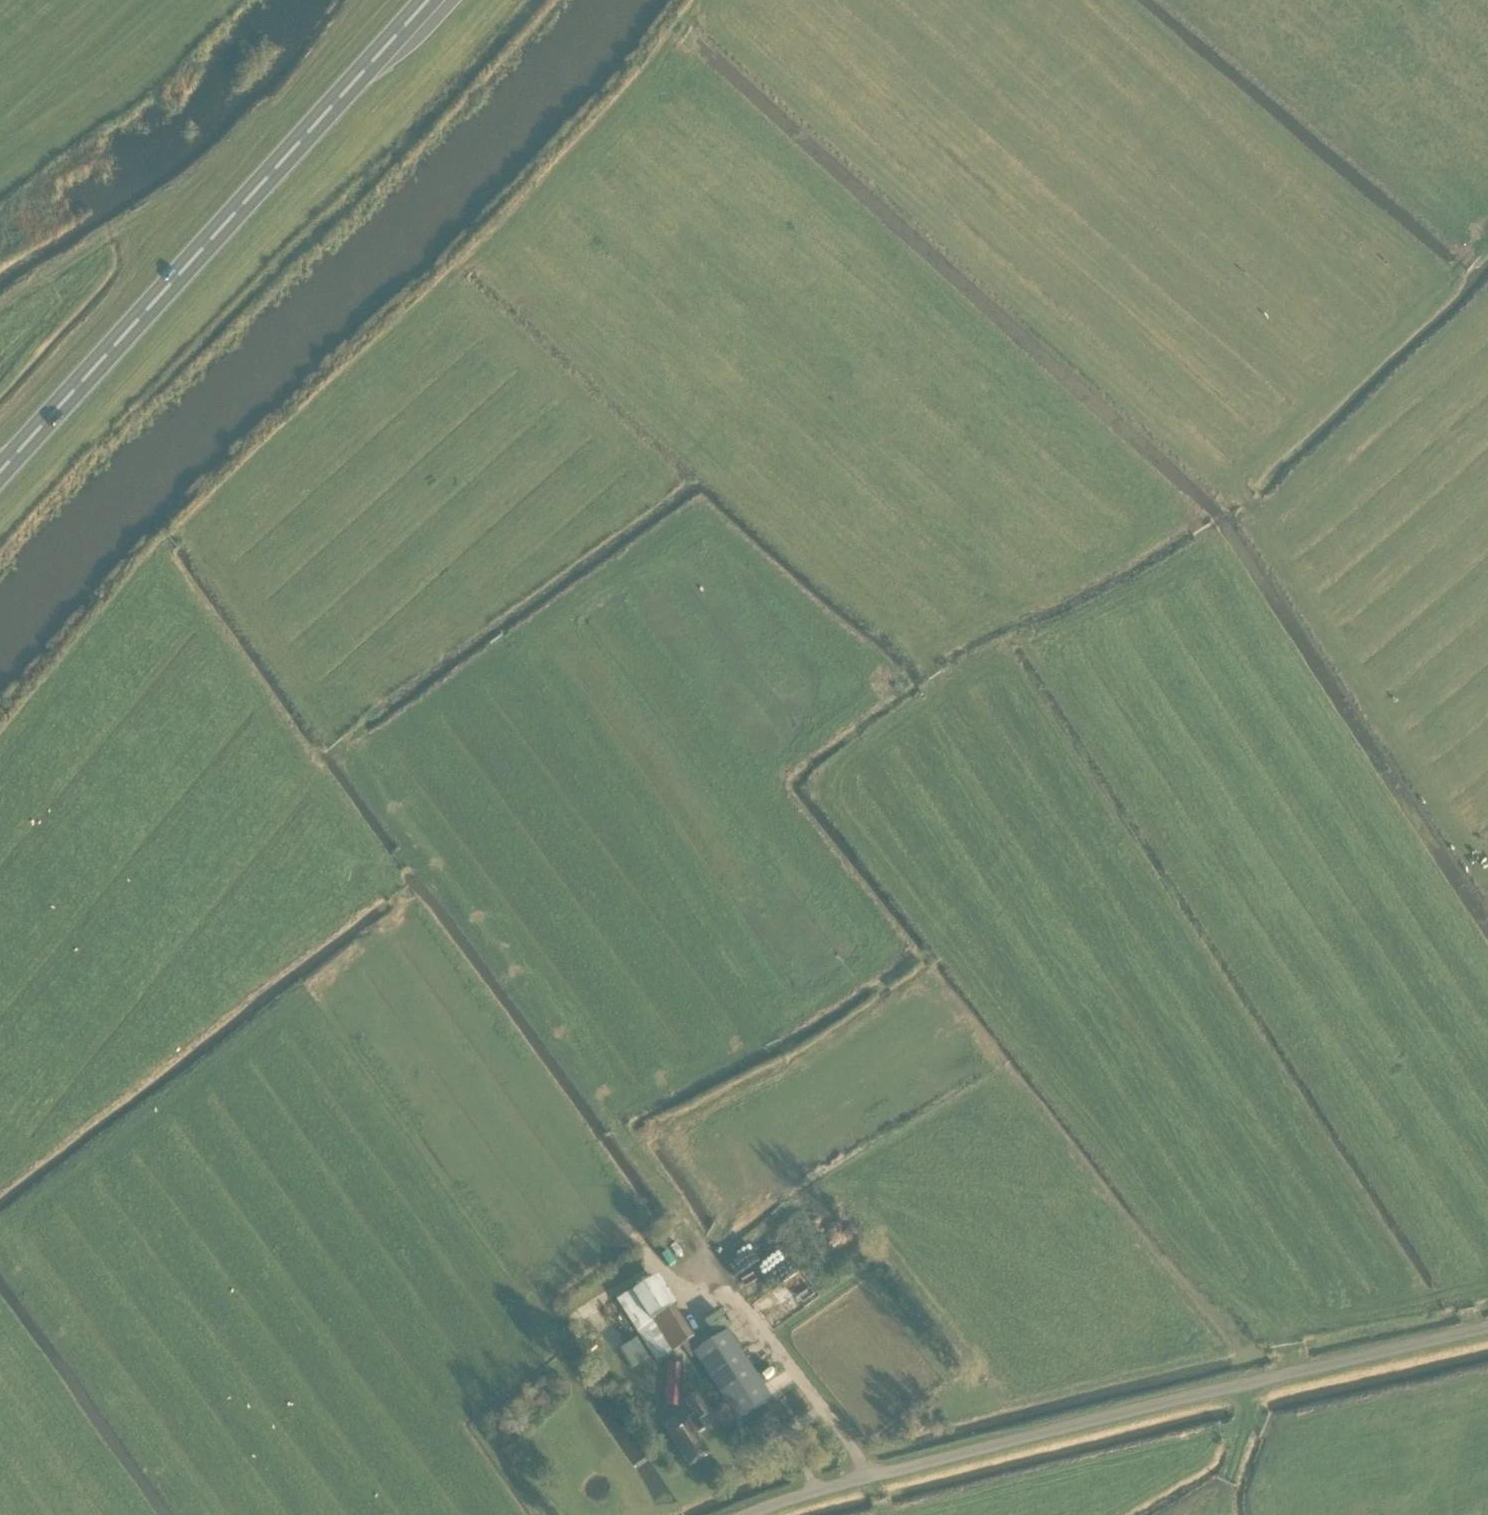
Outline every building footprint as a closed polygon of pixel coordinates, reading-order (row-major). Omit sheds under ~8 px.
[(620,1302),(611,1288),(567,1317),(611,1385),(653,1357),(658,1365),(675,1354),(652,1320),(651,1320),(633,1293),(620,1302)] [(707,1328),(723,1321),(716,1306),(700,1314),(707,1328)] [(729,1334),(695,1356),(738,1423),(772,1401),(729,1334)] [(700,1421),(712,1414),(698,1392),(685,1400),(695,1416),(697,1415),(700,1421)] [(668,1433),(690,1468),(711,1454),(699,1435),(706,1430),(700,1421),(697,1415),(695,1416),(668,1433)]
